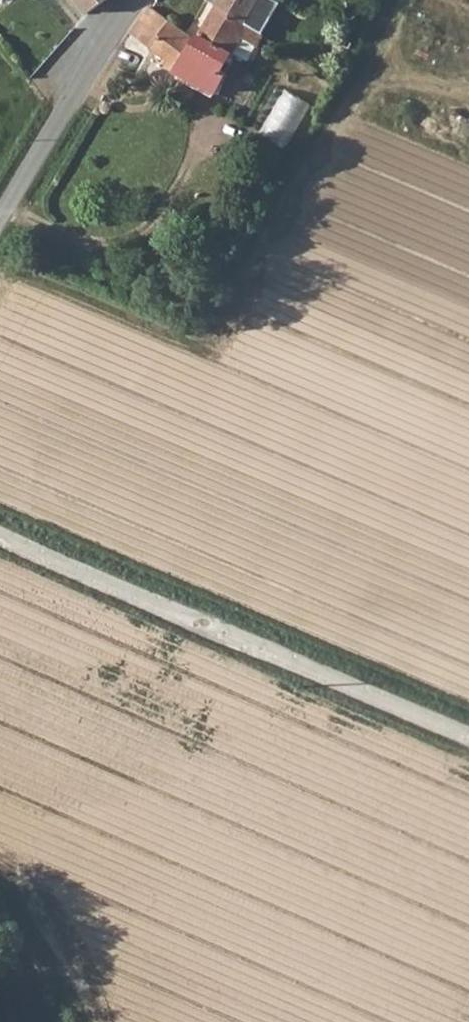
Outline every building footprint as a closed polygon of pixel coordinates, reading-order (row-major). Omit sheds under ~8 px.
[(107,0),(54,0),(72,26),(107,0)] [(216,6),(248,23),(260,0),(219,0),(216,6)] [(247,26),(248,23),(216,6),(198,34),(232,52),(245,59),(259,34),(247,26)] [(221,73),(232,52),(198,34),(196,39),(152,8),(131,34),(180,68),(178,71),(216,95),(227,76),(221,73)] [(346,35),(336,32),(333,42),(350,47),(352,41),(345,38),(346,35)] [(290,90),(263,131),(288,148),(315,106),(290,90)]
